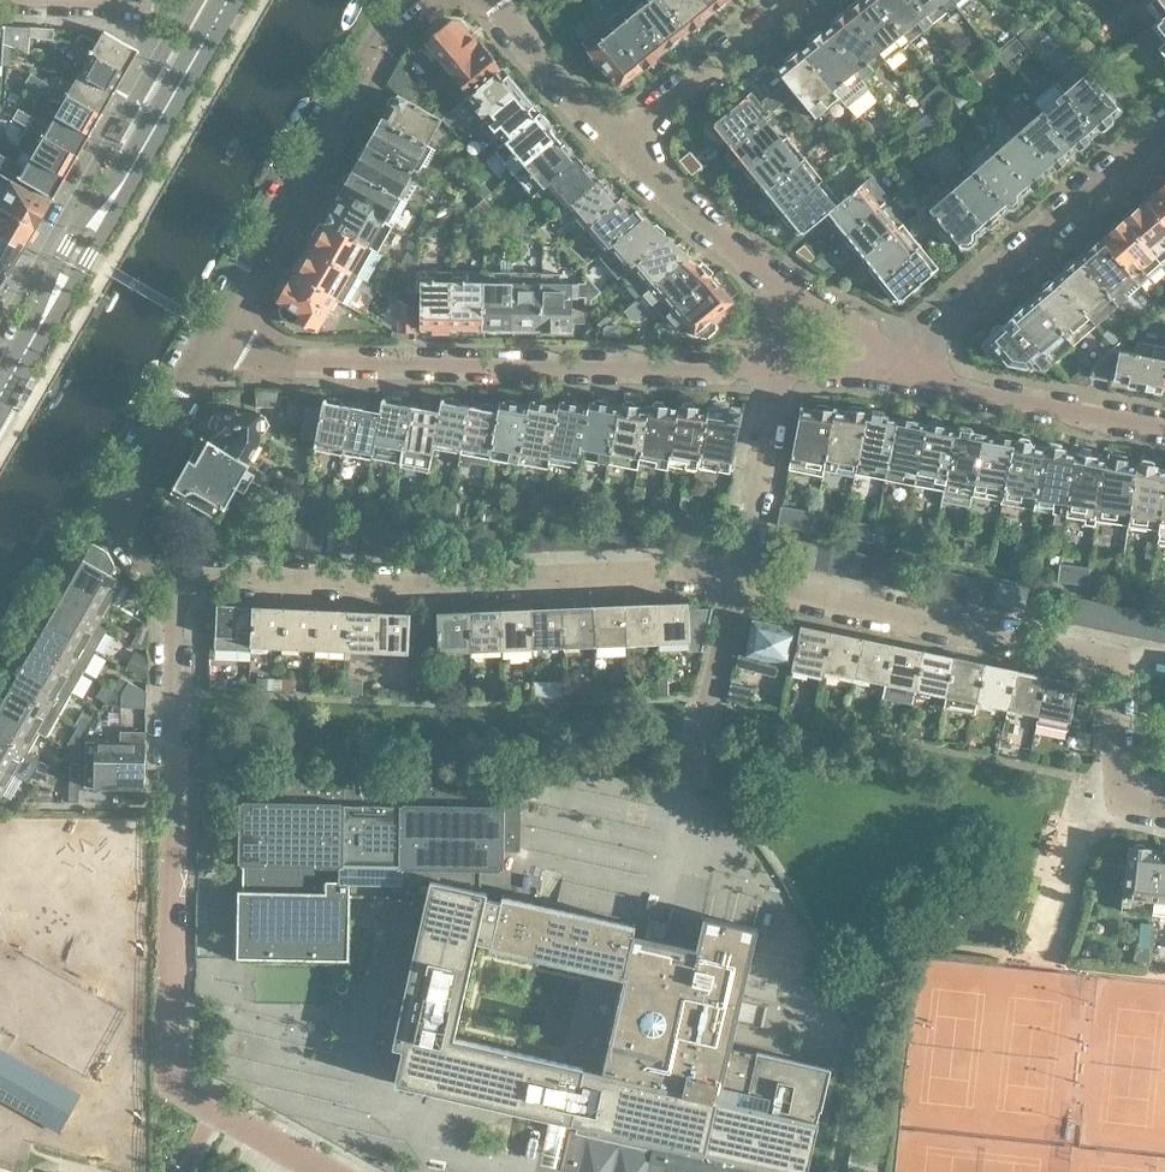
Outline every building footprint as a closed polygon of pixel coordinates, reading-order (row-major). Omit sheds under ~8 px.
[(611,30),(642,68),(646,65),(649,66),(656,60),(656,57),(667,47),(637,9),(630,2),(628,0),(612,0),(621,10),(605,23),(611,30)] [(637,9),(667,47),(669,46),(672,47),(679,42),(678,39),(691,28),(668,0),(633,0),(630,2),(637,9)] [(691,28),(692,28),(694,30),(704,22),(703,20),(714,10),(706,0),(668,0),(691,28)] [(714,10),(716,9),(720,10),(727,4),(727,0),(706,0),(714,10)] [(848,12),(886,60),(910,41),(903,33),(902,33),(876,0),(863,0),(862,0),(857,0),(848,8),(848,12)] [(902,33),(903,33),(910,41),(933,22),(926,14),(914,0),(876,0),(902,33)] [(926,14),(933,22),(947,11),(956,3),(954,0),(914,0),(926,14)] [(1050,0),(1033,0),(1041,10),(1051,1),(1050,0)] [(1158,20),(1155,22),(1156,24),(1164,17),(1164,0),(1141,0),(1158,20)] [(1070,11),(1062,1),(1043,16),(1051,26),(1070,11)] [(582,41),(588,49),(591,53),(591,57),(596,64),(601,66),(619,87),(622,84),(626,85),(632,79),(631,77),(642,68),(611,30),(605,23),(596,11),(586,19),(595,30),(582,41)] [(833,26),(825,32),(856,71),(862,79),(874,70),(886,60),(848,12),(847,13),(842,12),(833,19),(833,26)] [(1156,24),(1148,30),(1160,44),(1157,47),(1162,54),(1163,53),(1164,56),(1164,17),(1156,24)] [(1048,26),(1041,18),(1021,35),(1028,43),(1048,26)] [(433,49),(431,50),(448,69),(479,43),(477,41),(479,39),(474,32),(471,34),(460,21),(454,20),(443,29),(437,28),(430,34),(430,40),(427,42),(433,49)] [(4,44),(15,48),(29,52),(30,36),(31,27),(5,26),(4,44)] [(31,27),(30,36),(54,40),(55,28),(31,27)] [(809,45),(802,50),(834,89),(832,90),(840,98),(846,106),(869,88),(862,79),(856,71),(825,32),(819,31),(809,38),(809,45)] [(82,33),(76,43),(92,52),(92,51),(127,71),(139,50),(107,32),(104,37),(101,36),(98,42),(82,33)] [(1027,46),(1019,36),(998,54),(1006,64),(1027,46)] [(87,61),(80,73),(115,92),(127,71),(92,51),(92,52),(76,43),(71,52),(87,61)] [(479,43),(448,69),(453,75),(446,81),(446,87),(459,103),(469,94),(501,69),(487,52),(489,50),(484,44),(481,46),(479,43)] [(15,48),(4,44),(3,64),(12,65),(15,48)] [(778,70),(787,81),(797,93),(800,98),(814,115),(816,117),(828,107),(840,98),(832,90),(834,89),(802,50),(801,51),(796,50),(787,56),(787,63),(778,70)] [(978,64),(968,51),(960,57),(970,70),(978,64)] [(1080,61),(1057,81),(1097,129),(1098,129),(1104,130),(1113,123),(1112,116),(1121,109),(1106,92),(1080,61)] [(981,82),(994,71),(986,62),(973,73),(981,82)] [(469,94),(467,97),(456,106),(448,113),(442,118),(446,123),(461,112),(463,114),(469,109),(480,123),(519,91),(508,77),(510,75),(503,66),(501,69),(469,94)] [(52,85),(32,73),(22,70),(18,77),(26,82),(62,103),(56,115),(90,134),(103,113),(52,85)] [(58,75),(52,85),(103,113),(115,92),(80,73),(73,84),(58,75)] [(942,82),(951,94),(956,90),(960,87),(950,75),(942,82)] [(771,114),(797,93),(787,81),(775,91),(777,93),(763,104),(756,96),(752,91),(726,112),(721,107),(710,117),(714,122),(713,123),(714,124),(709,128),(718,140),(724,136),(732,146),(771,114)] [(1057,81),(1035,100),(1075,149),(1081,150),(1090,143),(1090,136),(1097,129),(1057,81)] [(1118,81),(1106,92),(1121,109),(1133,98),(1118,81)] [(410,100),(421,91),(413,82),(399,94),(410,100)] [(930,111),(950,95),(942,85),(922,101),(930,111)] [(970,99),(960,87),(956,90),(951,94),(961,106),(970,99)] [(421,91),(410,100),(415,103),(420,106),(430,98),(423,89),(421,91)] [(519,91),(480,123),(500,146),(505,141),(541,111),(534,103),(531,106),(519,91)] [(390,109),(383,119),(425,142),(428,144),(442,119),(441,118),(420,106),(415,103),(410,100),(399,94),(397,96),(391,97),(387,104),(390,109)] [(814,115),(800,98),(788,108),(802,125),(814,115)] [(1035,100),(1011,120),(1052,169),(1054,168),(1059,169),(1068,162),(1068,155),(1075,149),(1035,100)] [(442,118),(448,113),(443,107),(436,112),(442,118)] [(19,108),(13,117),(79,155),(90,134),(56,115),(49,126),(34,118),(19,108)] [(505,141),(500,146),(495,150),(514,172),(557,135),(551,128),(552,123),(541,111),(505,141)] [(13,117),(4,112),(0,120),(0,121),(8,126),(7,128),(24,136),(30,140),(23,151),(66,176),(79,155),(13,117)] [(771,114),(732,146),(737,153),(736,159),(745,171),(789,136),(771,114)] [(913,143),(936,124),(928,115),(906,134),(913,143)] [(375,134),(369,145),(423,174),(437,149),(428,144),(425,142),(383,119),(382,122),(376,123),(373,130),(375,134)] [(831,119),(823,125),(832,135),(839,129),(831,119)] [(1011,120),(988,140),(1029,189),(1031,187),(1037,189),(1046,181),(1045,175),(1052,169),(1011,120)] [(557,135),(514,172),(533,195),(537,192),(547,185),(575,161),(574,160),(579,156),(569,144),(564,144),(557,135)] [(789,136),(745,171),(754,181),(760,182),(768,190),(807,159),(789,136)] [(882,136),(876,141),(882,148),(888,143),(882,136)] [(988,140),(965,159),(1007,208),(1007,207),(1013,209),(1022,201),(1022,195),(1029,189),(988,140)] [(361,160),(355,170),(408,200),(423,174),(369,145),(368,147),(365,146),(363,146),(357,156),(358,159),(361,160)] [(10,159),(4,169),(19,178),(49,195),(49,194),(54,197),(66,176),(23,151),(17,163),(10,159)] [(924,173),(932,166),(920,152),(912,159),(924,173)] [(0,154),(0,167),(4,169),(10,159),(1,153),(0,154)] [(873,161),(868,155),(856,165),(861,171),(873,161)] [(547,185),(537,192),(556,214),(557,213),(565,207),(563,206),(598,176),(587,162),(585,164),(579,156),(574,160),(575,161),(547,185)] [(807,159),(768,190),(773,197),(772,203),(781,215),(824,180),(807,159)] [(965,159),(943,179),(984,228),(985,227),(991,228),(1000,220),(999,214),(1007,208),(965,159)] [(347,185),(341,194),(395,224),(408,200),(355,170),(353,172),(348,173),(344,180),(347,185)] [(853,190),(867,180),(861,171),(847,182),(853,190)] [(0,176),(0,205),(37,226),(51,202),(44,198),(45,197),(12,178),(12,179),(2,174),(0,176)] [(565,207),(557,213),(568,225),(572,222),(581,232),(620,197),(607,183),(605,185),(598,176),(563,206),(565,207)] [(943,179),(920,198),(929,208),(934,215),(944,226),(963,248),(968,248),(977,240),(977,234),(984,228),(943,179)] [(824,180),(781,215),(790,226),(796,226),(802,233),(824,216),(840,203),(839,202),(841,200),(824,180)] [(840,203),(824,216),(842,237),(885,202),(867,180),(853,190),(841,200),(839,202),(840,203)] [(1146,202),(1164,223),(1164,186),(1159,191),(1156,190),(1150,195),(1150,199),(1146,202)] [(332,210),(325,222),(335,228),(336,227),(379,251),(395,224),(341,194),(339,197),(333,198),(330,205),(332,210)] [(620,197),(581,232),(600,254),(605,250),(608,248),(613,244),(612,243),(643,217),(637,208),(634,210),(622,196),(620,197)] [(441,200),(433,215),(443,220),(455,208),(441,200)] [(484,200),(469,213),(499,224),(502,221),(484,200)] [(885,202),(842,237),(851,248),(858,249),(864,255),(903,224),(885,202)] [(1124,221),(1162,266),(1164,264),(1164,223),(1146,202),(1138,210),(1133,208),(1126,214),(1126,220),(1124,221)] [(21,250),(34,227),(36,228),(37,226),(0,205),(0,238),(21,250)] [(456,209),(455,227),(467,228),(467,214),(456,209)] [(934,234),(944,226),(934,215),(924,222),(934,234)] [(605,250),(600,254),(598,255),(619,277),(623,274),(667,236),(666,235),(666,230),(657,223),(652,224),(644,218),(643,217),(612,243),(613,244),(608,248),(605,250)] [(513,230),(528,236),(533,232),(524,221),(513,230)] [(1111,233),(1101,241),(1130,274),(1130,273),(1132,276),(1133,275),(1134,278),(1133,279),(1136,283),(1139,286),(1162,266),(1124,221),(1123,222),(1118,221),(1111,228),(1111,233)] [(317,236),(311,246),(360,273),(367,261),(370,262),(377,250),(336,227),(335,228),(325,222),(323,224),(320,222),(313,234),(317,236)] [(903,224),(864,255),(870,262),(869,270),(878,280),(921,246),(903,224)] [(541,225),(533,232),(528,236),(544,242),(550,236),(541,225)] [(958,243),(944,226),(935,234),(949,251),(958,243)] [(667,236),(623,274),(642,296),(644,294),(644,293),(649,288),(650,289),(659,283),(658,281),(685,258),(686,260),(691,256),(689,254),(689,249),(681,243),(676,243),(667,236)] [(7,275),(21,250),(0,238),(0,271),(7,275)] [(1086,254),(1080,260),(1118,305),(1129,295),(1126,292),(1136,283),(1133,279),(1134,278),(1133,275),(1132,276),(1130,273),(1130,274),(1101,241),(1094,240),(1087,246),(1086,254)] [(297,271),(296,273),(350,303),(365,276),(311,246),(304,260),(300,257),(293,269),(297,271)] [(921,246),(878,280),(895,301),(900,300),(939,268),(921,246)] [(400,264),(416,274),(418,258),(407,252),(400,264)] [(580,255),(575,259),(583,266),(588,262),(580,255)] [(644,293),(644,294),(642,296),(625,310),(632,319),(652,302),(665,318),(668,315),(666,314),(672,309),(712,275),(712,274),(715,271),(703,261),(700,265),(691,256),(686,260),(685,258),(658,281),(659,283),(650,289),(649,288),(644,293)] [(1064,274),(1057,280),(1096,324),(1118,305),(1080,260),(1079,260),(1072,259),(1065,266),(1064,274)] [(421,280),(421,316),(421,327),(433,327),(433,332),(449,332),(449,328),(451,328),(452,270),(421,270),(421,280)] [(452,270),(451,328),(463,328),(463,332),(481,333),(481,328),(483,328),(483,271),(452,270)] [(483,271),(483,328),(487,328),(490,331),(497,331),(499,328),(511,328),(512,271),(483,271)] [(512,271),(511,328),(524,328),(528,331),(536,331),(539,329),(542,329),(543,272),(512,271)] [(561,273),(543,272),(542,329),(545,329),(548,332),(555,332),(558,329),(571,329),(572,319),(573,297),(578,297),(579,295),(586,296),(586,283),(575,282),(573,282),(561,282),(561,273)] [(338,297),(296,273),(282,297),(284,301),(279,309),(282,320),(291,322),(298,320),(314,329),(319,329),(323,322),(332,308),(338,297)] [(666,314),(668,315),(665,318),(654,327),(659,335),(674,322),(677,324),(683,319),(695,332),(697,330),(702,336),(708,336),(716,330),(717,324),(712,318),(730,303),(731,299),(714,276),(712,275),(672,309),(666,314)] [(1041,294),(1036,299),(1074,343),(1096,324),(1057,280),(1050,279),(1042,286),(1041,294)] [(413,296),(401,289),(398,295),(410,302),(413,296)] [(398,295),(397,294),(397,331),(416,332),(416,305),(410,302),(398,295)] [(1160,309),(1164,305),(1164,300),(1161,295),(1154,301),(1160,309)] [(1014,311),(1012,319),(1051,364),(1053,362),(1074,343),(1036,299),(1027,306),(1021,305),(1014,311)] [(602,330),(612,321),(607,316),(597,324),(602,330)] [(1051,364),(1012,319),(1005,326),(998,325),(990,331),(990,338),(981,346),(993,359),(1027,366),(1034,359),(1041,367),(1046,369),(1051,364)] [(1109,326),(1102,332),(1114,346),(1121,340),(1109,326)] [(612,341),(612,331),(596,331),(596,341),(612,341)] [(1090,377),(1109,380),(1114,377),(1123,379),(1128,384),(1162,390),(1164,377),(1164,345),(1154,344),(1141,341),(1136,344),(1135,353),(1119,350),(1112,348),(1092,365),(1090,377)] [(1087,364),(1068,380),(1088,385),(1091,368),(1087,364)] [(1050,370),(1049,379),(1070,382),(1055,367),(1050,370)] [(261,392),(261,405),(280,405),(280,392),(261,392)] [(316,442),(317,442),(315,449),(343,454),(344,447),(353,405),(344,403),(344,401),(342,400),(334,396),(325,396),(324,397),(321,412),(316,442)] [(371,452),(370,457),(401,463),(411,405),(403,403),(392,397),(383,398),(381,405),(380,405),(371,452)] [(441,399),(432,447),(459,452),(468,405),(461,404),(461,401),(453,397),(442,398),(441,399)] [(411,405),(401,463),(400,467),(427,473),(431,453),(432,447),(441,399),(440,405),(426,403),(419,406),(411,405)] [(492,447),(490,458),(520,463),(521,452),(520,452),(529,407),(520,406),(517,401),(505,399),(499,402),(499,405),(491,447),(492,447)] [(521,452),(520,463),(548,468),(549,462),(550,458),(549,457),(559,402),(558,403),(557,408),(550,407),(547,401),(537,399),(530,403),(529,407),(520,452),(521,452)] [(559,402),(549,457),(550,458),(549,462),(579,467),(580,460),(579,460),(588,407),(579,406),(576,400),(565,399),(559,402)] [(588,407),(579,460),(580,460),(580,457),(598,461),(610,463),(611,454),(610,453),(619,404),(618,407),(609,406),(606,401),(596,399),(589,402),(589,405),(588,407)] [(611,454),(610,463),(638,469),(639,464),(640,457),(641,453),(650,404),(649,405),(648,409),(637,407),(633,401),(625,400),(621,404),(619,404),(610,453),(611,454)] [(640,457),(639,464),(668,470),(669,465),(670,458),(679,406),(678,409),(667,408),(663,402),(654,400),(650,404),(641,453),(640,457)] [(670,458),(669,465),(698,470),(699,466),(700,459),(699,458),(709,406),(708,406),(707,410),(697,408),(693,402),(685,400),(679,406),(670,458)] [(700,459),(699,466),(730,473),(742,411),(728,408),(728,405),(727,403),(716,401),(712,403),(712,406),(709,406),(699,458),(700,459)] [(353,405),(344,447),(343,454),(369,459),(371,452),(380,405),(366,403),(361,405),(361,407),(353,405)] [(468,405),(459,452),(490,458),(492,447),(491,447),(499,405),(484,403),(479,405),(478,407),(468,405)] [(801,407),(789,469),(804,471),(823,475),(826,458),(836,409),(835,409),(834,411),(830,411),(831,408),(828,405),(819,403),(816,406),(815,410),(801,407)] [(826,458),(823,475),(824,470),(837,472),(856,477),(856,473),(855,473),(857,464),(858,464),(859,461),(868,413),(864,413),(864,409),(863,407),(852,406),(850,407),(850,411),(836,409),(826,458)] [(316,442),(321,412),(305,409),(299,439),(316,442)] [(871,409),(868,413),(859,461),(858,464),(857,464),(855,473),(856,473),(874,477),(867,515),(878,518),(885,479),(896,419),(887,417),(882,411),(871,409)] [(215,435),(211,441),(249,463),(261,442),(261,435),(265,433),(270,424),(265,415),(262,414),(262,413),(216,412),(210,422),(215,435)] [(896,419),(885,479),(915,484),(927,425),(926,425),(914,422),(911,417),(901,415),(896,419)] [(927,425),(915,484),(944,490),(957,429),(955,430),(945,429),(942,423),(931,421),(927,425)] [(957,429),(944,490),(974,495),(985,436),(974,434),(971,428),(960,426),(957,429)] [(985,436),(974,495),(1002,500),(1004,491),(1004,488),(1011,448),(1014,449),(1015,440),(1014,441),(1010,436),(999,434),(995,438),(985,436)] [(1004,491),(1002,500),(1001,503),(1024,506),(1018,542),(1030,544),(1034,508),(1036,498),(1037,498),(1045,448),(1034,445),(1029,438),(1020,436),(1015,440),(1014,449),(1011,448),(1004,488),(1004,491)] [(249,463),(211,441),(208,440),(196,462),(189,459),(174,485),(186,492),(195,489),(200,492),(193,504),(201,509),(219,519),(225,508),(237,487),(245,492),(252,480),(265,487),(272,476),(250,464),(249,463)] [(1036,498),(1034,508),(1052,512),(1055,513),(1054,522),(1057,522),(1054,545),(1063,546),(1067,515),(1077,452),(1076,453),(1061,450),(1062,447),(1060,444),(1051,442),(1047,444),(1046,448),(1045,448),(1037,498),(1036,498)] [(1077,452),(1067,515),(1098,519),(1106,458),(1094,456),(1091,449),(1083,448),(1077,452)] [(1098,519),(1118,523),(1114,551),(1125,553),(1129,525),(1138,465),(1138,464),(1124,461),(1121,455),(1113,453),(1107,458),(1106,458),(1098,519)] [(1129,525),(1160,530),(1164,494),(1164,469),(1154,467),(1155,463),(1152,460),(1143,458),(1140,460),(1139,464),(1138,465),(1129,525)] [(528,510),(538,510),(543,485),(534,483),(528,510)] [(642,504),(645,486),(635,484),(631,502),(642,504)] [(282,517),(295,519),(300,494),(287,491),(288,487),(275,485),(270,510),(283,512),(282,517)] [(688,512),(692,494),(684,492),(680,510),(688,512)] [(295,519),(290,550),(306,551),(306,549),(315,498),(315,497),(300,494),(295,519)] [(315,498),(306,549),(321,552),(330,504),(315,498)] [(448,517),(446,530),(460,527),(460,501),(452,500),(448,517)] [(724,505),(712,502),(710,512),(722,515),(724,505)] [(782,505),(779,523),(811,529),(814,512),(782,505)] [(502,511),(486,507),(483,523),(501,518),(502,511)] [(816,511),(813,530),(822,532),(825,513),(816,511)] [(367,521),(363,544),(385,541),(388,524),(367,521)] [(627,521),(612,521),(613,548),(628,547),(627,521)] [(388,524),(385,541),(417,535),(413,522),(389,525),(388,524)] [(553,524),(538,525),(539,551),(554,550),(553,524)] [(522,525),(523,551),(539,551),(538,525),(522,525)] [(862,528),(850,525),(848,537),(860,539),(862,528)] [(892,531),(875,528),(873,542),(890,545),(892,531)] [(1155,538),(1146,536),(1143,556),(1153,557),(1155,538)] [(789,537),(784,563),(799,566),(804,540),(789,537)] [(920,541),(905,538),(902,549),(918,553),(920,541)] [(804,540),(799,566),(813,569),(819,543),(804,540)] [(84,559),(72,581),(111,603),(124,581),(115,576),(120,568),(114,564),(114,562),(108,551),(93,542),(84,559)] [(963,550),(960,561),(970,563),(974,544),(964,542),(963,550)] [(819,543),(813,569),(828,572),(833,546),(819,543)] [(960,561),(963,550),(934,544),(931,555),(960,561)] [(833,546),(828,572),(842,575),(848,549),(833,546)] [(848,549),(842,575),(857,578),(862,552),(848,549)] [(862,552),(857,578),(872,581),(877,555),(862,552)] [(877,555),(872,581),(886,584),(891,558),(877,555)] [(1076,569),(1059,566),(1057,581),(1075,583),(1076,569)] [(941,569),(936,594),(951,597),(956,572),(941,569)] [(956,572),(951,597),(966,600),(971,575),(956,572)] [(971,575),(966,600),(981,604),(986,578),(971,575)] [(986,578),(981,604),(996,607),(1001,581),(986,578)] [(1089,580),(1088,588),(1097,590),(1098,582),(1089,580)] [(72,581),(59,603),(98,626),(111,603),(72,581)] [(1001,581),(996,607),(1011,610),(1016,584),(1001,581)] [(149,589),(139,582),(134,591),(148,600),(149,589)] [(1016,584),(1011,610),(1023,612),(1028,587),(1016,584)] [(1078,597),(1073,622),(1087,625),(1092,600),(1078,597)] [(1092,600),(1087,625),(1102,628),(1107,603),(1092,600)] [(702,651),(712,608),(711,608),(710,609),(688,610),(688,601),(657,602),(658,643),(689,641),(689,650),(702,651)] [(657,602),(626,604),(627,644),(658,643),(657,602)] [(107,630),(98,626),(59,603),(48,623),(95,650),(107,630)] [(1107,603),(1102,628),(1117,631),(1122,606),(1107,603)] [(217,604),(217,616),(215,649),(251,651),(251,646),(253,606),(217,604)] [(626,604),(595,605),(596,645),(627,644),(626,604)] [(595,605),(563,606),(565,646),(596,645),(595,605)] [(253,606),(251,646),(283,647),(286,607),(253,606)] [(563,606),(531,608),(533,648),(565,646),(563,606)] [(1122,606),(1117,631),(1131,635),(1136,609),(1122,606)] [(286,607),(283,647),(314,649),(316,608),(286,607)] [(316,608),(314,649),(346,650),(347,610),(316,608)] [(531,608),(501,609),(502,649),(533,648),(531,608)] [(501,609),(469,610),(471,650),(502,649),(501,609)] [(1136,609),(1131,635),(1146,637),(1151,612),(1136,609)] [(347,610),(346,650),(377,652),(379,611),(347,610)] [(469,610),(437,612),(439,651),(449,651),(471,650),(469,610)] [(379,611),(377,652),(409,653),(410,613),(379,611)] [(1146,637),(1160,641),(1164,617),(1164,615),(1151,612),(1146,637)] [(800,628),(753,618),(750,633),(744,632),(735,666),(775,677),(778,662),(792,665),(800,628)] [(137,647),(147,647),(148,624),(144,621),(132,643),(137,647)] [(48,623),(35,645),(82,672),(95,650),(48,623)] [(800,628),(792,665),(792,668),(823,675),(832,631),(801,624),(800,628)] [(832,631),(823,675),(838,678),(839,673),(854,676),(862,637),(832,631)] [(862,637),(854,676),(886,682),(894,643),(862,637)] [(894,643),(886,682),(915,689),(923,649),(894,643)] [(35,645),(23,666),(62,689),(70,693),(82,672),(35,645)] [(923,649),(915,689),(946,695),(955,656),(923,649)] [(134,651),(126,667),(147,679),(147,657),(134,651)] [(955,656),(946,695),(977,701),(985,662),(955,656)] [(985,662),(977,701),(1008,708),(1016,669),(985,662)] [(23,666),(11,687),(58,714),(70,693),(62,689),(23,666)] [(1016,669),(1008,708),(1038,714),(1046,675),(1016,669)] [(660,675),(660,691),(669,691),(669,675),(660,675)] [(1078,681),(1046,675),(1038,714),(1036,724),(1067,730),(1069,720),(1078,681)] [(120,676),(113,689),(121,694),(129,681),(120,676)] [(270,678),(259,678),(258,689),(269,689),(270,678)] [(282,678),(282,690),(292,690),(293,679),(282,678)] [(120,706),(146,707),(147,690),(129,681),(121,694),(120,706)] [(362,694),(362,683),(344,682),(343,692),(343,693),(362,694)] [(104,684),(97,696),(106,701),(112,690),(104,684)] [(753,703),(756,690),(732,685),(729,699),(753,703)] [(0,706),(0,709),(38,731),(46,736),(58,714),(11,687),(0,706)] [(120,694),(113,689),(106,702),(115,706),(120,706),(120,694)] [(797,694),(788,692),(785,710),(794,712),(797,694)] [(1090,707),(1079,705),(1076,716),(1088,719),(1090,707)] [(26,754),(38,731),(0,709),(0,739),(26,754)] [(83,711),(76,724),(84,729),(92,716),(83,711)] [(873,718),(861,715),(859,726),(871,728),(873,718)] [(919,737),(920,730),(911,728),(910,736),(919,737)] [(121,741),(120,787),(145,788),(146,731),(121,730),(121,740),(121,741)] [(78,753),(77,742),(68,736),(68,753),(78,753)] [(14,774),(26,754),(0,739),(0,766),(14,774)] [(121,741),(86,741),(85,787),(120,787),(121,741)] [(70,763),(70,778),(80,778),(81,763),(70,763)] [(2,796),(14,774),(0,766),(0,795),(2,796)] [(70,792),(70,801),(79,801),(80,778),(70,778),(70,792)] [(463,781),(281,778),(281,786),(242,785),(242,802),(239,802),(238,863),(242,863),(242,865),(243,865),(481,868),(503,868),(504,850),(520,851),(521,789),(503,789),(503,791),(463,790),(463,781)] [(54,790),(37,789),(37,801),(53,801),(54,790)] [(1122,910),(1127,910),(1154,913),(1162,851),(1147,849),(1143,844),(1136,843),(1132,847),(1128,847),(1125,878),(1121,881),(1121,888),(1124,891),(1122,910)] [(1164,914),(1164,849),(1163,851),(1162,851),(1154,913),(1164,914)] [(481,868),(243,865),(243,891),(238,891),(237,957),(348,959),(349,896),(386,896),(424,905),(392,1046),(402,1048),(394,1083),(569,1123),(569,1122),(570,1123),(572,1123),(573,1120),(585,1067),(454,1037),(476,940),(491,943),(500,901),(485,898),(486,892),(480,891),(481,868)] [(490,947),(624,978),(603,1071),(585,1067),(573,1120),(578,1122),(576,1131),(570,1129),(561,1168),(577,1171),(798,1171),(800,1171),(806,1171),(830,1068),(757,1051),(756,1055),(727,1049),(754,931),(756,931),(757,929),(703,917),(702,919),(704,919),(697,950),(632,935),(634,924),(632,923),(632,926),(503,897),(504,894),(502,894),(500,901),(491,943),(490,947)] [(1152,920),(1141,919),(1138,942),(1149,944),(1152,920)] [(5,1053),(0,1062),(0,1097),(58,1129),(77,1093),(5,1053)]
